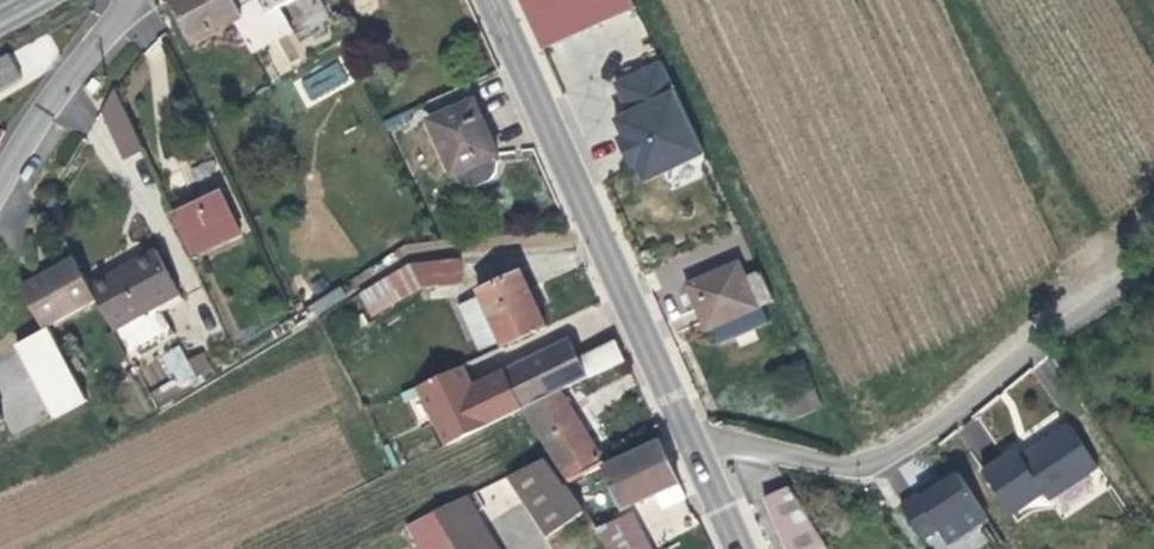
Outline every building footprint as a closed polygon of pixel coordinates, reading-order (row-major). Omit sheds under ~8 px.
[(231,0),(174,0),(170,2),(194,47),(235,25),(243,21),(231,0)] [(243,21),(235,25),(251,56),(289,33),(278,11),(299,0),(231,0),(243,21)] [(539,50),(634,10),(629,0),(517,0),(539,50)] [(9,54),(0,59),(0,89),(22,77),(9,54)] [(339,61),(301,81),(311,101),(349,81),(339,61)] [(704,156),(702,152),(660,64),(613,87),(628,116),(614,123),(622,139),(617,142),(630,170),(636,168),(637,170),(644,185),(704,156)] [(104,91),(96,85),(90,94),(97,100),(104,91)] [(486,121),(468,85),(464,87),(473,104),(465,108),(474,125),(481,122),(482,123),(486,121)] [(464,87),(429,105),(437,122),(429,126),(454,179),(456,178),(461,185),(464,187),(474,190),(479,190),(490,184),(494,180),(498,172),(498,165),(495,158),(499,156),(482,123),(481,122),(474,125),(465,108),(473,104),(464,87)] [(118,98),(104,118),(125,165),(145,156),(118,98)] [(219,199),(174,221),(192,260),(237,238),(219,199)] [(96,302),(114,334),(159,309),(180,297),(156,253),(89,290),(96,302)] [(431,262),(433,286),(461,284),(461,259),(431,262)] [(410,264),(362,293),(375,314),(424,287),(433,286),(431,262),(410,264)] [(44,333),(48,331),(96,302),(89,290),(75,263),(21,291),(44,333)] [(761,308),(774,303),(759,272),(743,279),(738,266),(686,287),(705,332),(713,328),(761,308)] [(520,272),(531,294),(538,290),(528,268),(520,272)] [(503,341),(505,346),(547,327),(531,294),(520,272),(479,291),(481,295),(503,341)] [(481,352),(503,341),(481,295),(459,306),(481,352)] [(159,309),(163,316),(184,304),(180,297),(159,309)] [(769,327),(761,308),(713,328),(721,348),(769,327)] [(114,334),(128,361),(174,335),(163,316),(159,309),(114,334)] [(15,347),(54,420),(85,403),(48,331),(44,333),(15,347)] [(418,385),(447,446),(523,410),(526,408),(558,393),(626,361),(617,340),(577,358),(570,341),(471,386),(461,366),(418,385)] [(177,345),(160,356),(180,389),(197,378),(177,345)] [(799,370),(770,383),(790,426),(819,413),(799,370)] [(558,393),(526,408),(567,477),(597,458),(558,393)] [(1066,418),(981,471),(1013,521),(1097,468),(1066,418)] [(563,482),(577,506),(585,500),(578,486),(576,481),(593,472),(596,478),(602,491),(610,488),(620,506),(653,490),(676,479),(658,433),(563,482)] [(546,457),(500,480),(538,535),(577,506),(563,482),(546,457)] [(576,481),(578,486),(596,478),(593,472),(576,481)] [(989,522),(959,478),(941,492),(936,487),(903,509),(927,544),(940,535),(949,548),(989,522)] [(662,505),(683,495),(676,479),(653,490),(662,505)] [(790,487),(763,501),(784,548),(831,548),(790,487)] [(439,511),(410,525),(422,548),(499,548),(471,495),(439,511)] [(591,531),(603,548),(647,548),(628,512),(591,531)]
